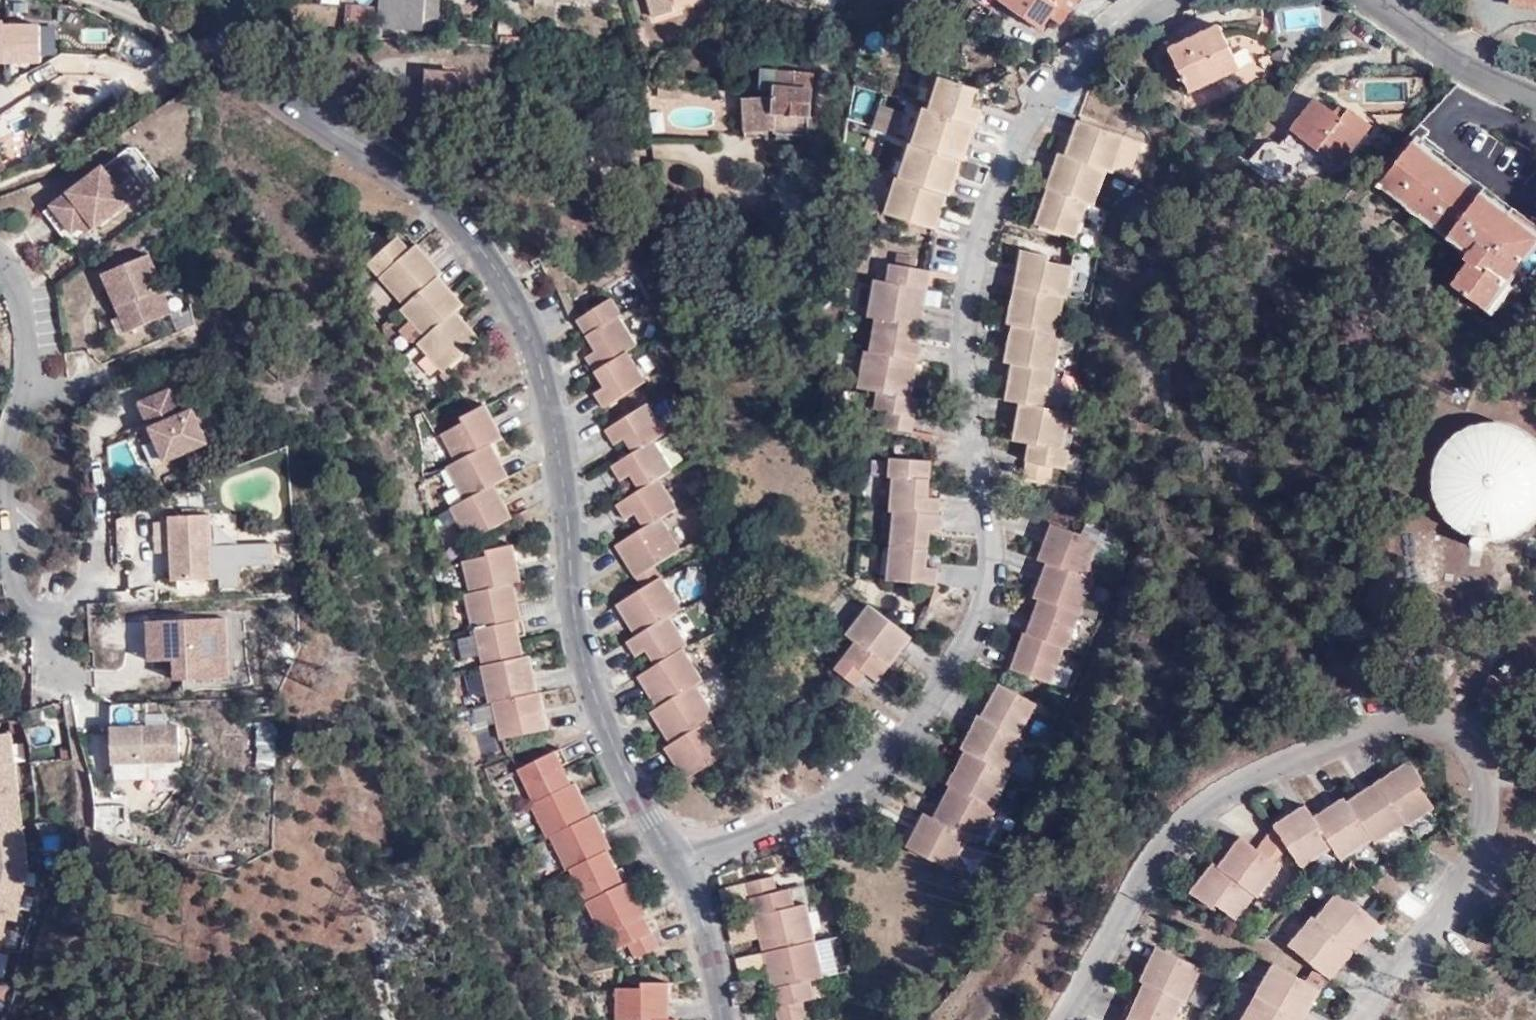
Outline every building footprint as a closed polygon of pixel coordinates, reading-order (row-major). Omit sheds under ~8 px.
[(376,26),(422,29),(423,0),(378,0),(378,8),(376,26)] [(422,29),(438,29),(440,0),(423,0),(422,29)] [(654,18),(675,14),(672,0),(650,0),(654,18)] [(1042,26),(1050,16),(1054,19),(1067,0),(1003,0),(1042,26)] [(1511,4),(1535,9),(1535,0),(1512,0),(1511,4)] [(348,6),(350,26),(376,27),(376,26),(378,8),(348,6)] [(1308,21),(1308,10),(1286,10),(1286,21),(1308,21)] [(1219,24),(1169,47),(1188,90),(1238,66),(1219,24)] [(0,27),(0,68),(42,69),(41,27),(0,27)] [(778,111),(811,113),(815,69),(764,66),(761,87),(774,88),(774,96),(746,98),(747,135),(767,134),(767,129),(777,130),(778,111)] [(433,70),(427,76),(426,97),(427,101),(430,103),(456,105),(461,102),(462,76),(459,72),(433,70)] [(933,109),(928,108),(915,143),(913,142),(900,178),(898,177),(886,213),(937,229),(950,194),(952,195),(963,158),(965,159),(977,124),(980,125),(985,109),(974,105),(979,89),(944,77),(933,109)] [(659,98),(686,97),(686,81),(659,80),(659,98)] [(1313,97),(1290,126),(1340,166),(1372,126),(1348,107),(1340,118),(1313,97)] [(810,133),(811,113),(778,111),(777,130),(810,133)] [(1126,136),(1078,120),(1067,155),(1059,152),(1047,186),(1042,185),(1037,200),(1044,203),(1036,222),(1041,224),(1040,227),(1061,235),(1062,230),(1078,236),(1089,200),(1095,202),(1106,168),(1114,171),(1126,136)] [(1416,137),(1444,159),(1454,167),(1535,229),(1535,217),(1421,130),(1416,137)] [(1416,137),(1382,181),(1471,248),(1467,253),(1463,258),(1467,262),(1451,284),(1490,314),(1511,287),(1502,281),(1510,270),(1512,271),(1535,240),(1535,229),(1454,167),(1449,173),(1440,166),(1444,159),(1416,137)] [(105,167),(52,207),(73,234),(83,227),(90,221),(95,228),(97,231),(150,189),(128,159),(110,173),(105,167)] [(1454,167),(1444,159),(1440,166),(1449,173),(1454,167)] [(1471,248),(1382,181),(1379,185),(1467,253),(1471,248)] [(95,228),(90,221),(83,227),(88,234),(95,228)] [(375,258),(376,270),(404,306),(400,310),(424,338),(418,343),(442,372),(447,369),(450,371),(465,358),(462,355),(481,340),(456,311),(464,304),(440,276),(444,272),(417,244),(410,251),(398,237),(375,258)] [(1512,271),(1519,277),(1535,254),(1535,240),(1512,271)] [(149,249),(102,269),(117,303),(127,328),(172,309),(161,285),(163,284),(149,249)] [(1050,254),(1022,249),(1008,322),(1013,323),(1005,360),(1007,360),(1004,375),(1010,376),(1006,398),(1021,402),(1014,438),(1029,441),(1023,474),(1025,475),(1025,478),(1044,481),(1045,478),(1050,479),(1054,464),(1067,467),(1071,449),(1062,447),(1070,410),(1048,406),(1061,332),(1058,332),(1064,295),(1067,296),(1073,264),(1048,260),(1050,254)] [(931,270),(889,263),(886,281),(873,280),(867,316),(875,317),(869,352),(863,351),(857,386),(876,391),(874,407),(889,410),(886,426),(912,431),(918,397),(910,396),(916,360),(919,360),(922,342),(911,340),(914,323),(922,325),(931,270)] [(1511,287),(1519,277),(1512,271),(1510,270),(1502,281),(1511,287)] [(615,297),(580,318),(600,351),(590,356),(607,387),(598,393),(606,407),(649,381),(632,352),(641,346),(622,314),(624,313),(615,297)] [(168,383),(136,396),(161,457),(205,438),(191,404),(179,408),(168,383)] [(651,404),(608,429),(616,444),(626,439),(635,454),(613,467),(621,481),(631,474),(641,491),(617,504),(627,521),(639,515),(646,528),(617,545),(637,579),(684,551),(664,517),(679,509),(661,479),(674,471),(657,441),(669,433),(651,404)] [(486,406),(462,418),(465,424),(441,434),(455,462),(447,467),(464,500),(451,506),(468,540),(513,518),(496,484),(509,478),(492,444),(503,439),(486,406)] [(1472,544),(1488,547),(1504,545),(1519,540),(1532,530),(1535,525),(1535,448),(1532,443),(1519,434),(1504,428),(1488,426),(1472,429),(1457,435),(1445,445),(1436,459),(1430,474),(1429,490),(1432,506),(1439,520),(1450,532),(1463,541),(1472,544)] [(890,457),(870,456),(869,475),(889,476),(890,457)] [(893,510),(889,580),(939,584),(940,566),(928,565),(930,529),(942,530),(943,514),(939,514),(940,498),(928,498),(930,459),(890,457),(889,476),(893,476),(890,510),(893,510)] [(212,516),(171,517),(171,523),(156,523),(158,554),(172,553),(173,582),(215,581),(212,516)] [(1038,557),(1046,560),(1035,595),(1040,597),(1032,618),(1026,616),(1021,631),(1025,632),(1017,651),(1011,649),(1005,665),(1010,667),(1008,670),(1027,677),(1029,674),(1051,682),(1064,646),(1067,647),(1079,610),(1081,611),(1094,577),(1085,574),(1098,538),(1051,521),(1038,557)] [(1472,550),(1472,544),(1463,541),(1459,544),(1457,548),(1458,552),(1460,556),(1466,557),(1470,554),(1472,550)] [(510,543),(492,547),(492,550),(488,551),(489,558),(466,563),(471,594),(467,594),(474,632),(476,632),(477,634),(481,655),(483,666),(481,666),(488,703),(497,702),(504,739),(549,729),(542,692),(538,693),(531,657),(524,657),(520,637),(527,635),(516,584),(522,582),(514,545),(511,546),(510,543)] [(624,601),(619,603),(637,635),(629,640),(638,656),(647,651),(656,666),(640,675),(658,708),(652,712),(671,744),(666,747),(685,779),(731,752),(712,719),(718,716),(699,683),(705,680),(685,647),(690,644),(672,614),(684,607),(665,576),(640,591),(638,589),(623,598),(624,601)] [(469,625),(464,598),(454,600),(459,627),(469,625)] [(870,604),(847,633),(857,641),(836,668),(857,685),(867,672),(878,679),(911,635),(870,604)] [(228,619),(149,622),(151,662),(176,661),(176,682),(230,680),(228,619)] [(458,638),(462,659),(481,655),(477,634),(458,638)] [(1480,703),(1497,708),(1504,680),(1487,675),(1480,703)] [(988,702),(984,699),(975,714),(979,716),(960,749),(965,751),(947,782),(951,785),(933,818),(924,812),(906,844),(909,847),(908,848),(927,859),(929,857),(949,869),(967,836),(976,841),(994,809),(991,806),(1008,775),(1004,773),(1006,769),(1022,740),(1017,737),(1036,704),(1000,683),(988,702)] [(472,708),(474,726),(493,723),(491,706),(472,708)] [(179,726),(112,728),(114,765),(180,762),(179,726)] [(257,730),(256,766),(273,767),(273,731),(257,730)] [(11,733),(0,734),(0,765),(15,764),(11,733)] [(1022,740),(1006,769),(1027,781),(1036,765),(1037,766),(1045,753),(1022,740)] [(538,761),(519,770),(536,804),(532,806),(548,839),(552,838),(567,870),(570,869),(603,935),(608,934),(616,950),(628,943),(635,957),(639,955),(640,957),(657,949),(656,947),(659,945),(644,915),(647,914),(630,880),(629,881),(623,868),(617,871),(606,849),(610,848),(595,816),(593,817),(576,783),(572,785),(563,765),(569,763),(562,749),(555,752),(554,750),(537,759),(538,761)] [(1307,803),(1274,823),(1292,851),(1301,866),(1333,845),(1342,857),(1372,837),(1375,842),(1407,822),(1408,823),(1435,806),(1420,784),(1425,781),(1411,759),(1348,799),(1346,795),(1314,815),(1307,803)] [(15,764),(0,765),(0,796),(18,794),(15,764)] [(751,801),(747,778),(741,779),(746,803),(751,801)] [(18,794),(0,796),(0,827),(22,825),(18,794)] [(871,829),(869,823),(857,829),(859,835),(871,829)] [(1292,851),(1274,823),(1258,846),(1282,864),(1292,851)] [(26,855),(22,825),(0,827),(2,844),(0,844),(0,858),(26,855)] [(1282,864),(1258,846),(1242,834),(1219,865),(1214,861),(1192,890),(1214,907),(1218,903),(1237,918),(1256,892),(1260,895),(1282,864)] [(27,869),(26,855),(0,858),(0,885),(2,885),(23,890),(27,869)] [(775,877),(778,890),(792,888),(788,874),(775,877)] [(749,883),(779,1019),(804,1019),(804,1017),(806,1016),(803,1001),(816,999),(812,980),(825,978),(808,904),(795,907),(792,888),(778,890),(775,877),(749,883)] [(23,890),(2,885),(0,894),(0,916),(6,917),(17,919),(23,890)] [(1342,890),(1318,918),(1354,948),(1357,951),(1382,922),(1342,890)] [(1354,948),(1318,918),(1314,915),(1289,943),(1315,965),(1330,977),(1354,948)] [(1157,944),(1140,977),(1146,980),(1137,999),(1132,996),(1120,1019),(1173,1019),(1183,998),(1186,999),(1201,965),(1157,944)] [(1305,979),(1275,961),(1241,1019),(1301,1019),(1309,1007),(1321,988),(1305,979)] [(1330,977),(1315,965),(1305,979),(1321,988),(1322,986),(1330,977)] [(617,988),(616,1019),(628,1019),(633,1019),(677,1019),(669,1019),(670,982),(641,982),(641,988),(617,988)]
